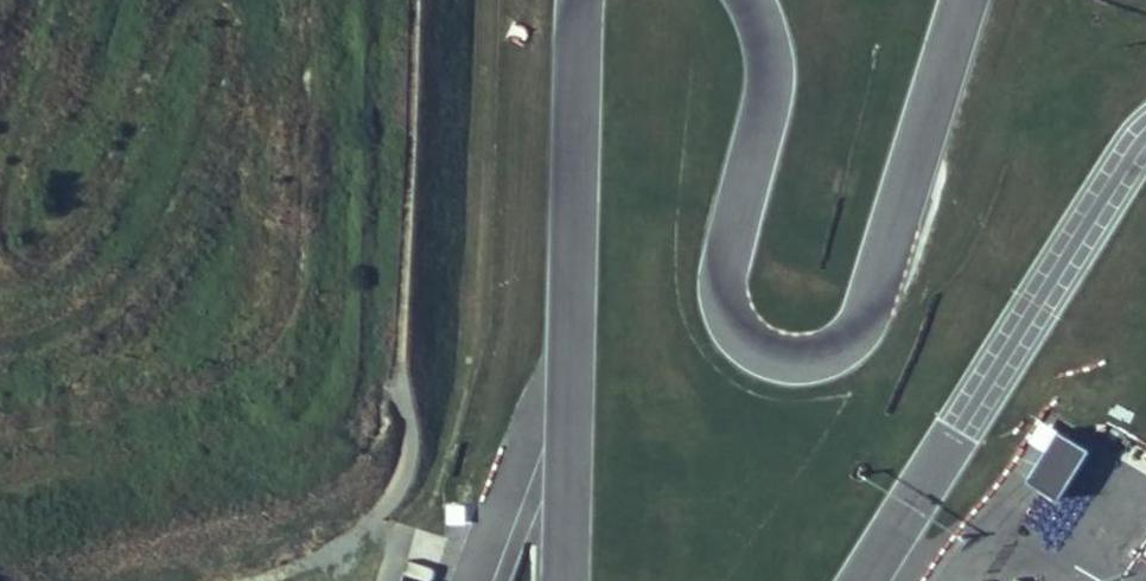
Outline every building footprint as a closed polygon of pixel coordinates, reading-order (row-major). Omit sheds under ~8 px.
[(1061,423),(1031,470),(1061,489),(1091,441),(1061,423)]
